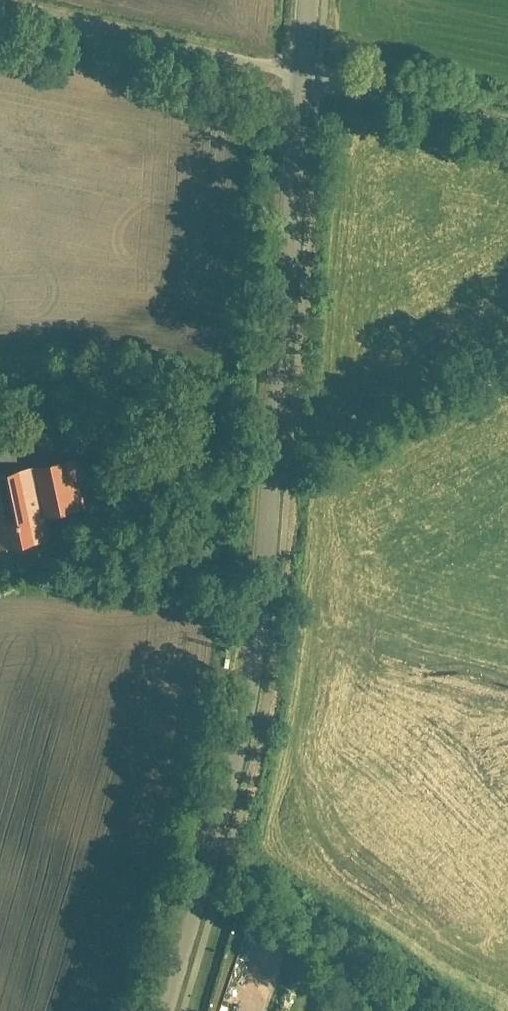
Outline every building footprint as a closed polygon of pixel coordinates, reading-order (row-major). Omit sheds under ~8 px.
[(82,502),(73,454),(0,469),(0,543),(48,533),(43,510),(82,502)]
